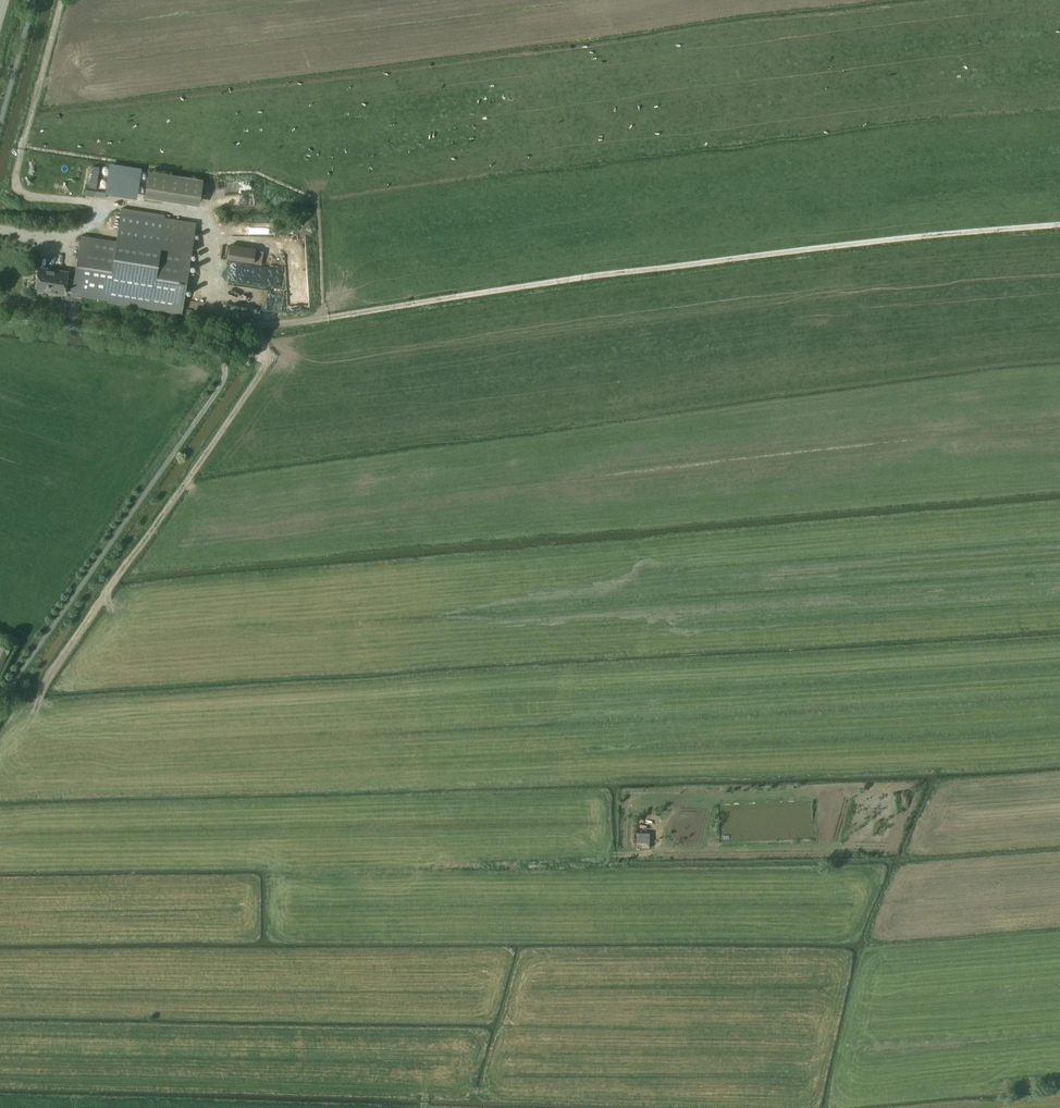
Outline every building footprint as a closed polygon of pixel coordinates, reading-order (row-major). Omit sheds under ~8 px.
[(138,199),(142,167),(109,163),(106,190),(87,188),(86,192),(138,199)] [(148,171),(145,192),(199,201),(202,179),(148,171)] [(195,222),(165,218),(121,211),(116,241),(81,235),(71,295),(182,312),(195,222)] [(228,245),(227,259),(262,263),(264,249),(228,245)] [(280,292),(284,269),(231,260),(225,300),(279,309),(282,292),(280,292)] [(38,267),(35,287),(35,291),(64,295),(65,292),(68,272),(38,267)] [(0,641),(0,669),(7,654),(8,654),(11,646),(0,641)] [(637,838),(638,848),(650,848),(650,838),(637,838)] [(792,1073),(806,1077),(810,1062),(797,1058),(792,1073)]
